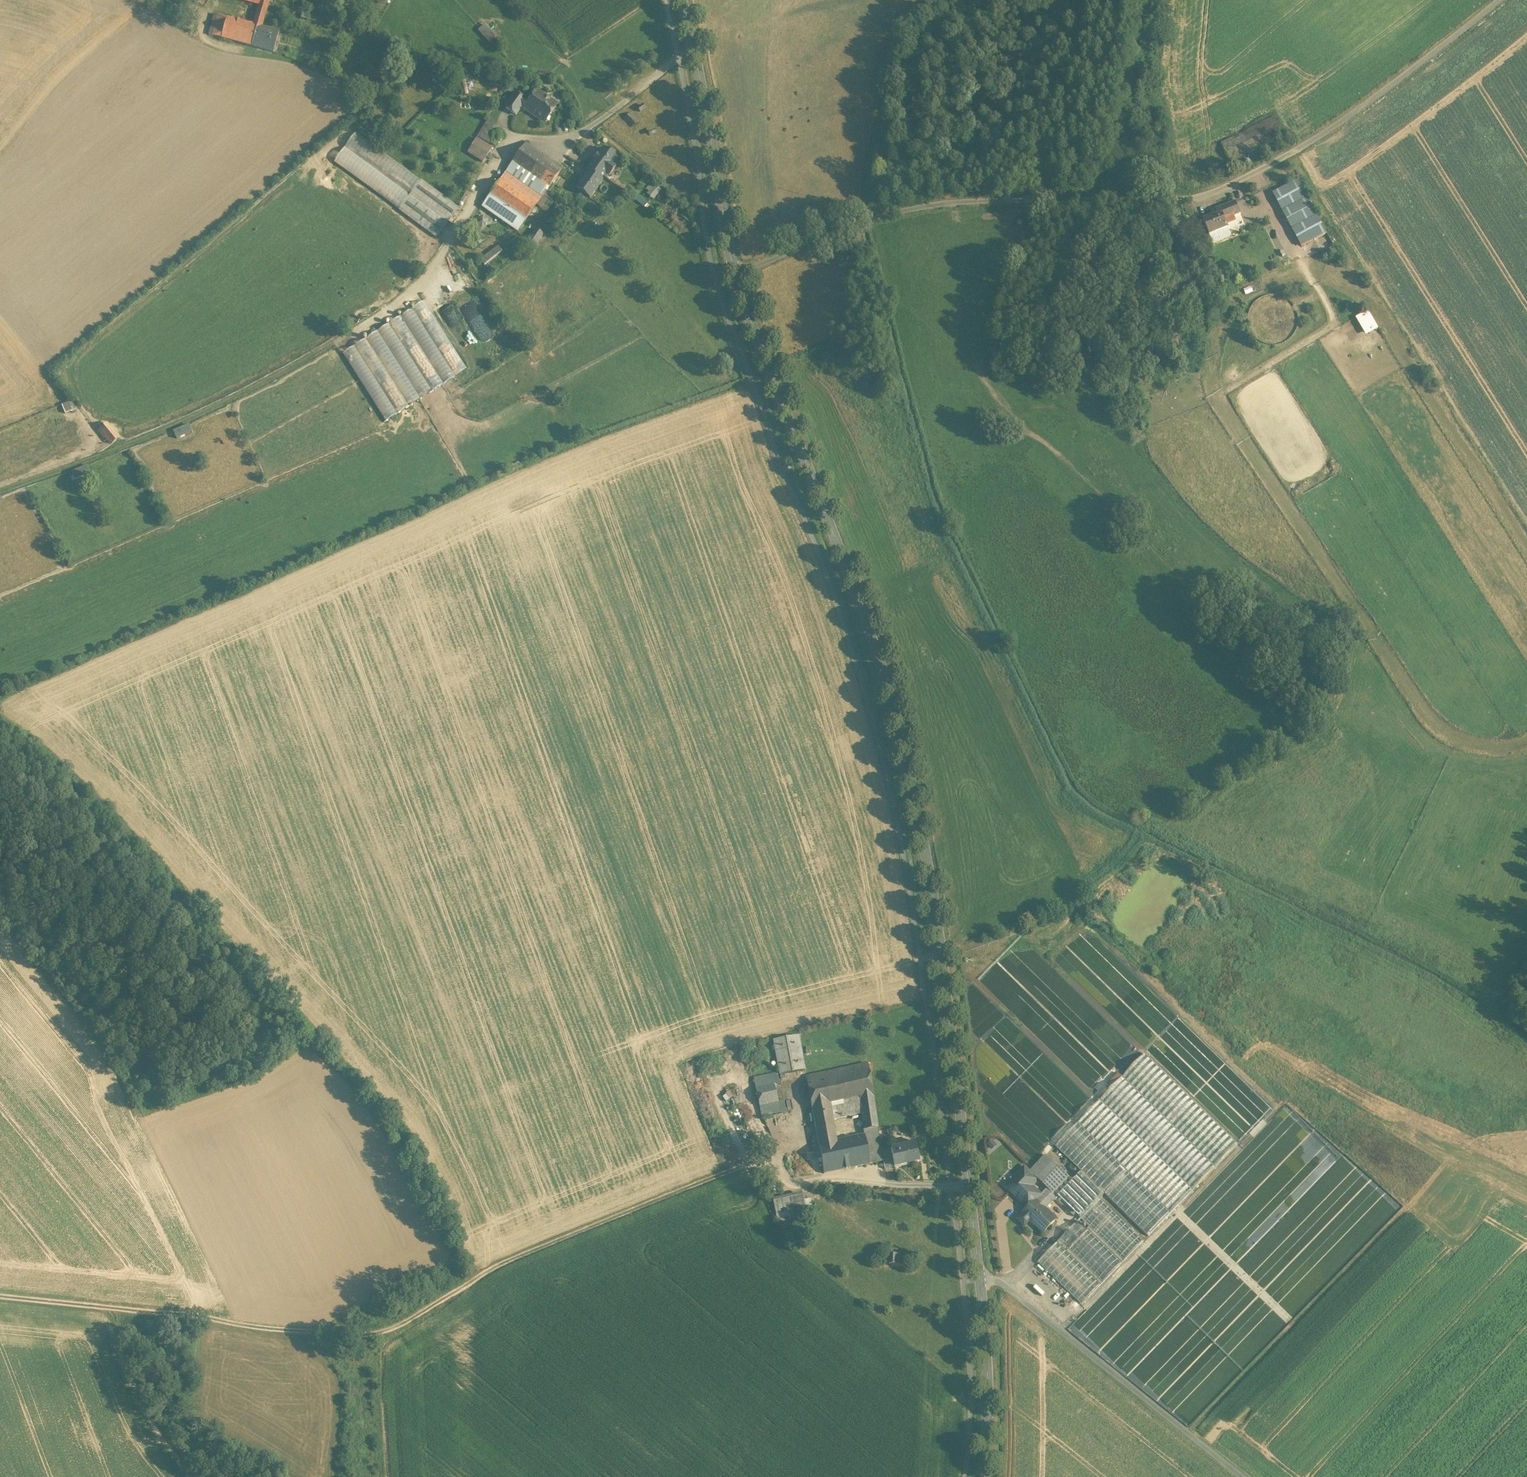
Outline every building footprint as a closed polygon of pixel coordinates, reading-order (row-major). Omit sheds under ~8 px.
[(253,25),(258,26),(262,27),(269,2),(262,0),(260,0),(259,5),(254,22),(253,25)] [(320,16),(303,11),(301,18),(318,23),(320,16)] [(227,18),(215,14),(209,35),(221,38),(227,18)] [(250,24),(227,18),(221,38),(252,46),(258,26),(253,25),(250,24)] [(485,22),(477,30),(489,43),(497,35),(485,22)] [(262,27),(258,26),(252,46),(273,52),(279,31),(262,27)] [(557,105),(537,92),(529,103),(525,109),(545,123),(545,122),(548,122),(550,119),(550,116),(557,105)] [(529,103),(515,93),(505,108),(515,115),(521,106),(525,109),(529,103)] [(631,126),(635,123),(627,115),(624,119),(631,126)] [(1275,117),(1222,144),(1231,162),(1284,135),(1275,117)] [(491,148),(477,138),(468,153),(483,162),(491,148)] [(562,170),(526,143),(511,165),(547,191),(562,170)] [(603,149),(597,156),(597,155),(593,160),(594,161),(587,170),(588,171),(602,181),(603,180),(602,179),(606,174),(609,176),(616,167),(612,165),(616,158),(603,149)] [(547,191),(511,165),(505,172),(541,198),(547,191)] [(602,181),(588,171),(576,188),(590,198),(602,181)] [(541,198),(505,172),(500,179),(536,205),(541,198)] [(536,205),(500,179),(489,196),(524,221),(536,205)] [(652,180),(645,193),(655,199),(662,186),(652,180)] [(1327,233),(1298,180),(1273,194),(1301,247),(1314,240),(1327,233)] [(458,208),(421,181),(400,210),(436,237),(458,208)] [(524,221),(489,196),(482,206),(517,231),(524,221)] [(1236,202),(1220,209),(1222,213),(1224,217),(1233,213),(1234,216),(1241,213),(1236,202)] [(1224,217),(1222,213),(1218,215),(1204,221),(1213,243),(1231,236),(1227,224),(1224,217)] [(1233,213),(1224,217),(1227,224),(1236,220),(1234,216),(1233,213)] [(536,229),(528,241),(535,246),(543,234),(536,229)] [(1327,233),(1314,240),(1321,252),(1334,246),(1327,233)] [(498,245),(480,257),(484,264),(502,252),(498,245)] [(459,304),(466,316),(478,308),(470,296),(459,304)] [(425,302),(413,307),(417,316),(429,311),(425,302)] [(414,310),(343,351),(383,420),(466,372),(436,319),(423,327),(414,310)] [(1368,311),(1359,316),(1370,334),(1378,329),(1368,311)] [(64,410),(77,405),(72,399),(62,404),(64,410)] [(107,422),(97,431),(111,446),(121,437),(107,422)] [(173,432),(177,440),(193,433),(189,424),(173,432)] [(71,469),(74,478),(91,472),(87,463),(71,469)] [(798,1036),(773,1040),(780,1075),(784,1074),(805,1070),(798,1036)] [(1238,1144),(1145,1054),(1123,1077),(1119,1073),(1109,1083),(1113,1087),(1100,1100),(1193,1190),(1238,1144)] [(891,1149),(891,1148),(883,1149),(868,1071),(807,1082),(824,1173),(893,1160),(891,1149)] [(774,1084),(756,1089),(759,1106),(778,1102),(778,1101),(774,1086),(775,1086),(774,1084)] [(1100,1100),(1055,1146),(1082,1172),(1148,1236),(1193,1190),(1100,1100)] [(891,1149),(893,1160),(894,1167),(920,1161),(916,1142),(908,1144),(908,1146),(891,1149)] [(1030,1172),(1038,1180),(1043,1185),(1059,1168),(1046,1155),(1030,1172)] [(1025,1168),(1006,1188),(1023,1203),(1030,1205),(1035,1200),(1036,1200),(1041,1195),(1032,1187),(1038,1180),(1030,1172),(1025,1168)] [(1059,1168),(1043,1185),(1047,1189),(1041,1195),(1051,1205),(1058,1197),(1073,1181),(1059,1168)] [(1148,1236),(1082,1172),(1073,1181),(1058,1197),(1080,1219),(1089,1227),(1087,1229),(1085,1227),(1086,1226),(1084,1224),(1083,1225),(1078,1221),(1038,1263),(1082,1305),(1148,1236)] [(1041,1195),(1036,1200),(1035,1200),(1030,1205),(1022,1214),(1023,1214),(1017,1220),(1025,1227),(1030,1221),(1044,1233),(1057,1220),(1046,1210),(1051,1205),(1041,1195)] [(802,1196),(773,1202),(777,1223),(807,1217),(802,1196)] [(898,1254),(890,1254),(890,1264),(898,1264),(898,1254)]
